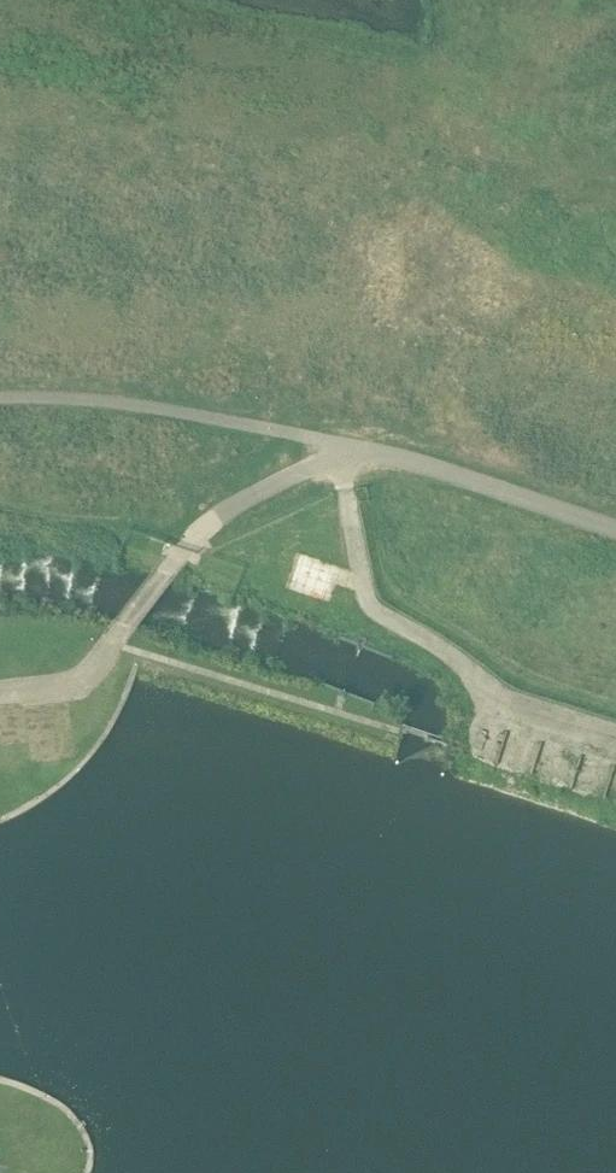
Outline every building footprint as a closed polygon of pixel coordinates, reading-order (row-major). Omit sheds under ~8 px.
[(285,585),(320,598),(332,568),(298,554),(285,585)]
